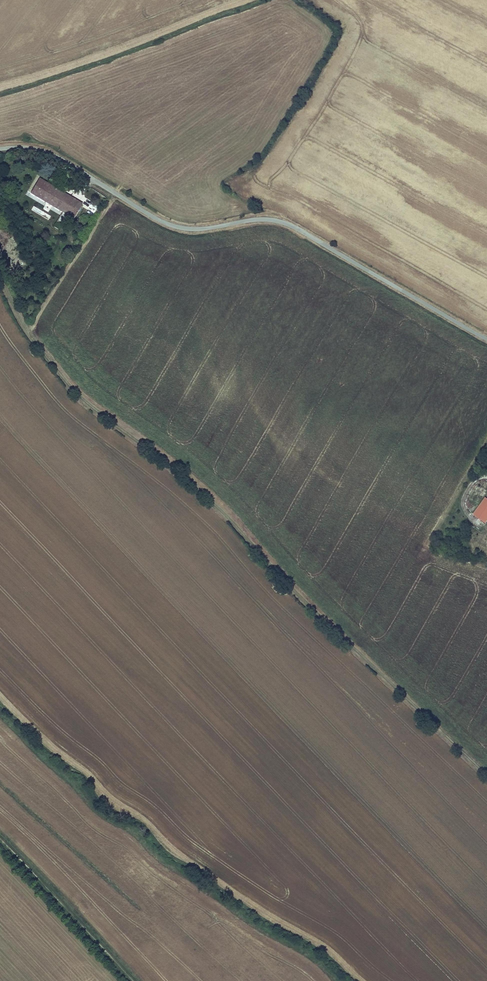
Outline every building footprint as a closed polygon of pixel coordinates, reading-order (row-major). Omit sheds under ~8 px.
[(63,211),(71,198),(38,178),(30,192),(63,211)] [(81,204),(71,198),(63,211),(73,218),(81,204)] [(82,375),(85,372),(74,360),(71,363),(82,375)] [(486,497),(473,515),(486,524),(486,523),(486,498),(486,497)]
